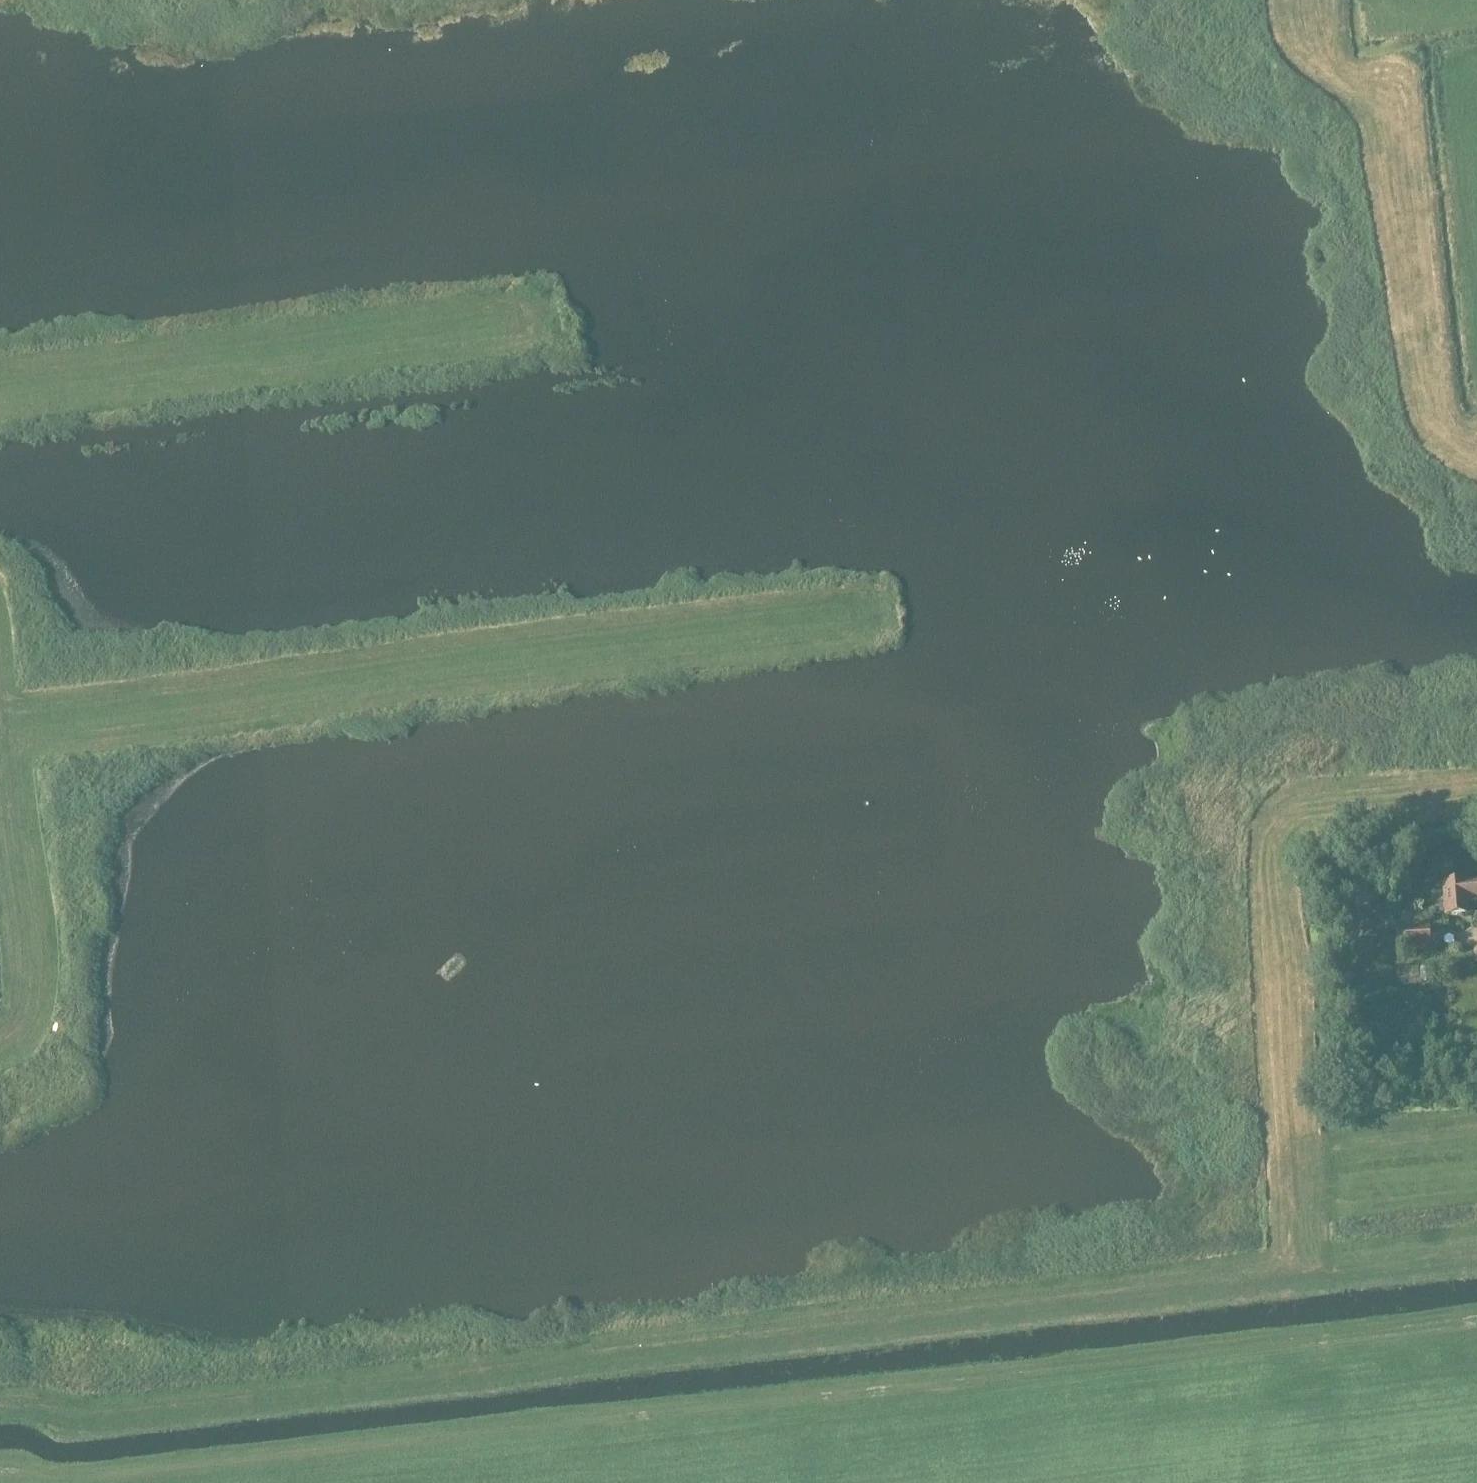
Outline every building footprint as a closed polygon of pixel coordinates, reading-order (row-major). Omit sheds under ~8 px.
[(1468,903),(1468,902),(1476,901),(1476,882),(1466,883),(1466,884),(1442,886),(1445,917),(1469,915),(1468,903)] [(1360,893),(1355,894),(1357,910),(1370,908),(1369,900),(1361,901),(1360,893)] [(1397,926),(1397,928),(1385,929),(1387,952),(1430,950),(1429,924),(1397,926)]
